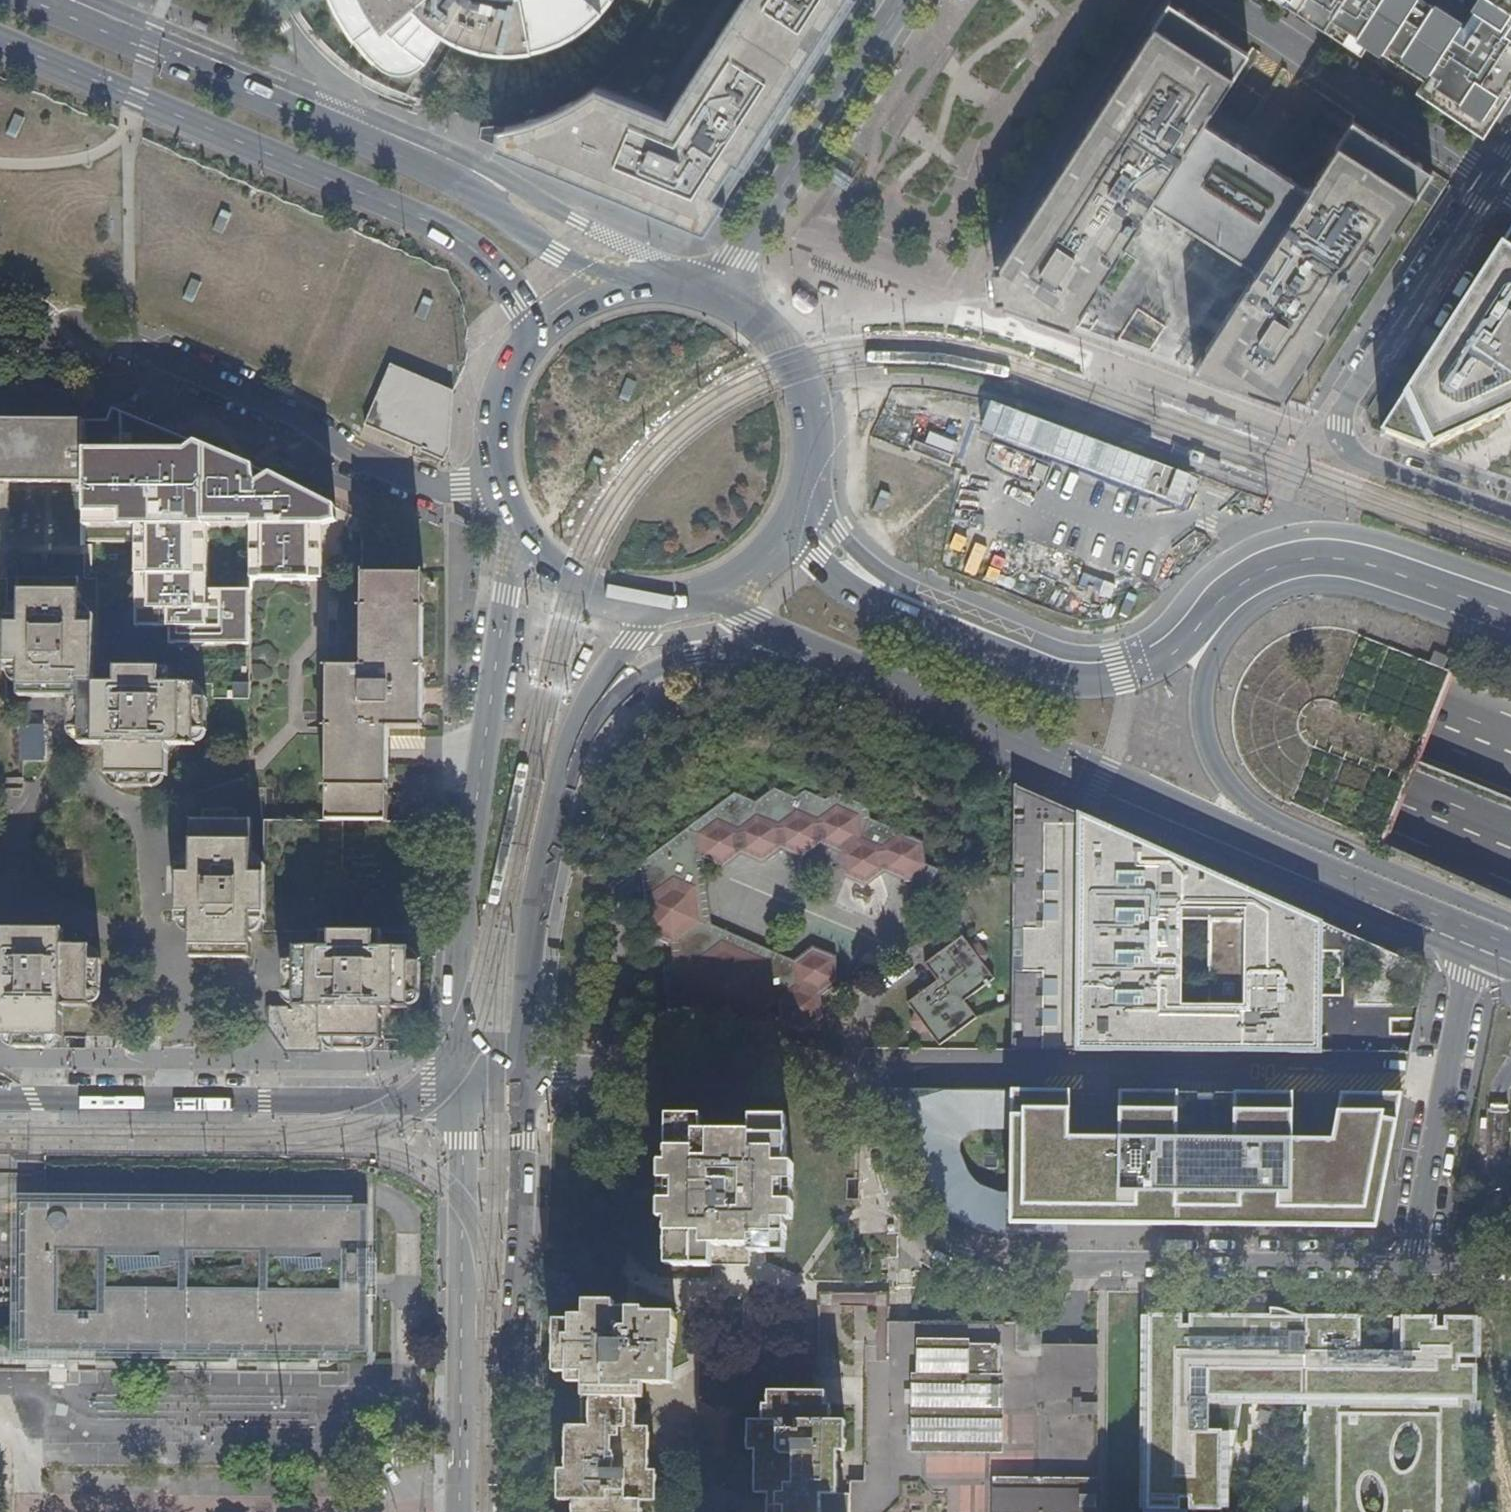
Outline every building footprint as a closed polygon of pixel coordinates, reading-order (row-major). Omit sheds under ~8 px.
[(575,35),(587,27),(595,20),(609,6),(613,0),(327,0),(334,17),(344,34),(354,49),(366,63),(373,69),(374,69),(376,71),(383,76),(390,79),(396,80),(404,80),(416,76),(423,71),(429,65),(444,35),(461,44),(479,49),(497,53),(508,53),(526,52),(544,49),(563,41),(575,35)] [(668,114),(596,85),(586,92),(575,99),(564,105),(553,110),(542,115),(530,118),(518,122),(506,124),(492,129),(495,146),(663,215),(704,231),(724,200),(714,193),(734,162),(744,169),(855,0),(742,0),(668,114)] [(1300,13),(1300,12),(1323,27),(1322,28),(1338,39),(1345,28),(1369,43),(1383,53),(1388,45),(1401,55),(1396,62),(1411,72),(1417,65),(1430,74),(1425,81),(1424,83),(1432,88),(1426,97),(1483,136),(1492,122),(1484,116),(1498,95),(1506,100),(1510,93),(1510,82),(1507,80),(1510,74),(1510,0),(1479,0),(1473,10),(1481,15),(1463,42),(1451,35),(1459,23),(1444,13),(1439,20),(1412,2),(1413,0),(1281,0),(1300,13)] [(1439,20),(1444,13),(1425,0),(1413,0),(1412,2),(1439,20)] [(1000,264),(1004,302),(1072,326),(1133,233),(1153,201),(1258,269),(1237,301),(1194,368),(1284,399),(1433,171),(1353,120),(1308,190),(1204,122),(1249,53),(1169,1),(1000,264)] [(1345,28),(1338,39),(1361,54),(1369,43),(1345,28)] [(1388,45),(1383,53),(1396,62),(1401,55),(1388,45)] [(1417,65),(1411,72),(1425,81),(1430,74),(1417,65)] [(1247,68),(1245,89),(1266,91),(1268,70),(1247,68)] [(1432,88),(1424,83),(1418,92),(1426,97),(1432,88)] [(1484,116),(1492,122),(1506,100),(1498,95),(1484,116)] [(7,134),(10,135),(20,116),(16,114),(7,134)] [(1382,432),(1430,450),(1510,413),(1510,235),(1382,432)] [(568,372),(571,364),(562,361),(559,368),(568,372)] [(637,382),(627,378),(619,398),(628,402),(637,382)] [(237,436),(242,410),(188,399),(182,425),(237,436)] [(553,405),(544,401),(542,409),(550,412),(553,405)] [(82,484),(83,460),(83,422),(0,422),(0,484),(82,484)] [(950,469),(955,456),(914,440),(909,453),(950,469)] [(732,451),(723,447),(720,454),(729,458),(732,451)] [(223,578),(252,579),(309,579),(309,517),(251,516),(251,486),(225,486),(225,489),(207,488),(207,484),(202,479),(191,479),(185,484),(185,488),(167,488),(167,457),(141,457),(141,461),(83,460),(82,484),(82,522),(139,521),(139,549),(223,551),(223,578)] [(764,485),(755,481),(753,487),(761,491),(764,485)] [(565,487),(556,483),(553,491),(562,495),(565,487)] [(6,580),(6,555),(40,555),(40,565),(54,566),(54,555),(81,555),(82,522),(82,484),(0,484),(0,580),(6,580)] [(757,500),(760,493),(752,489),(749,496),(757,500)] [(890,494),(881,490),(872,510),(881,514),(890,494)] [(139,521),(82,522),(81,555),(81,580),(94,580),(93,616),(93,644),(250,645),(252,579),(223,578),(223,551),(139,549),(139,521)] [(694,542),(685,538),(682,545),(691,549),(694,542)] [(914,548),(905,544),(902,551),(911,555),(914,548)] [(910,556),(901,552),(899,559),(907,563),(910,556)] [(328,666),(325,821),(388,822),(389,729),(422,729),(423,574),(362,572),(362,579),(361,667),(328,666)] [(983,576),(974,572),(971,579),(980,583),(983,576)] [(18,614),(6,614),(6,580),(0,580),(0,788),(21,788),(23,709),(5,709),(5,669),(18,670),(18,614)] [(18,614),(18,670),(18,695),(67,696),(67,729),(79,729),(79,744),(104,745),(105,774),(118,774),(119,789),(151,790),(151,775),(167,775),(168,746),(191,746),(192,731),(205,732),(206,699),(195,698),(195,683),(168,683),(168,668),(105,667),(105,684),(93,684),(93,644),(93,616),(81,616),(81,580),(18,580),(18,614)] [(979,585),(971,581),(968,588),(976,592),(979,585)] [(1137,597),(1128,593),(1120,612),(1129,616),(1137,597)] [(1053,605),(1044,601),(1040,608),(1049,613),(1053,605)] [(1049,614),(1040,610),(1037,616),(1046,620),(1049,614)] [(1176,703),(1165,698),(1162,708),(1172,712),(1176,703)] [(1322,924),(1014,786),(1012,1051),(1322,1053),(1322,924)] [(925,863),(921,841),(868,817),(865,807),(834,793),(826,800),(804,791),(795,797),(775,790),(757,803),(734,794),(638,865),(646,930),(668,940),(672,960),(662,968),(667,1005),(730,1034),(772,1001),(774,1020),(798,1031),(817,1015),(814,992),(833,978),(830,954),(808,945),(791,959),(708,923),(700,860),(721,868),(738,853),(759,861),(777,847),(798,856),(817,843),(836,852),(839,875),(864,886),(882,871),(904,881),(907,901),(947,874),(925,863)] [(264,920),(265,866),(252,866),(253,821),(240,821),(240,811),(207,811),(206,820),(190,819),(191,867),(178,866),(177,920),(191,920),(191,958),(250,959),(251,920),(264,920)] [(265,866),(264,920),(264,932),(322,933),(384,934),(420,934),(422,822),(388,822),(325,821),(265,821),(265,866)] [(976,840),(968,862),(979,867),(986,843),(976,840)] [(1424,969),(1322,924),(1322,1053),(1410,1053),(1424,969)] [(0,958),(0,1037),(2,1037),(3,1034),(15,1035),(16,1047),(48,1048),(48,1034),(61,1035),(63,1005),(87,1005),(87,990),(100,991),(100,959),(87,958),(87,944),(61,943),(61,928),(1,927),(1,942),(0,958)] [(384,934),(322,933),(322,947),(297,946),(296,962),(284,961),(283,993),(295,993),(294,1008),(320,1009),(321,1039),(336,1039),(335,1052),(367,1052),(368,1039),(381,1039),(382,1009),(408,1010),(409,994),(421,995),(422,963),(409,963),(409,949),(383,948),(384,934)] [(993,981),(961,936),(923,966),(933,981),(904,1003),(935,1046),(976,1017),(966,1001),(993,981)] [(320,1009),(294,1008),(272,1008),(271,1029),(287,1051),(320,1051),(321,1039),(320,1009)] [(1177,1092),(963,1090),(944,1092),(933,1093),(922,1097),(900,1104),(907,1119),(913,1136),(918,1152),(923,1170),(928,1182),(933,1192),(940,1203),(948,1211),(959,1220),(969,1226),(980,1231),(992,1233),(1069,1235),(1069,1225),(1376,1228),(1403,1094),(1235,1092),(1235,1139),(1177,1138),(1177,1092)] [(708,1138),(708,1133),(706,1133),(706,1129),(672,1128),(672,1160),(665,1160),(664,1217),(671,1218),(671,1265),(789,1267),(790,1219),(797,1219),(798,1162),(790,1162),(791,1119),(747,1117),(747,1133),(747,1138),(708,1138)] [(368,1348),(368,1200),(24,1200),(23,1346),(67,1346),(67,1358),(95,1358),(95,1347),(368,1348)] [(583,1384),(583,1398),(636,1398),(642,1398),(643,1384),(672,1384),(672,1343),(675,1342),(675,1313),(644,1313),(643,1307),(614,1307),(614,1302),(585,1302),(585,1317),(572,1317),(572,1322),(556,1321),(556,1373),(567,1373),(568,1384),(583,1384)] [(1140,1504),(1215,1505),(1237,1391),(1299,1391),(1298,1511),(1474,1511),(1478,1319),(1309,1316),(1143,1313),(1140,1504)] [(1097,1480),(1099,1342),(1044,1342),(1043,1334),(1043,1322),(907,1320),(887,1319),(881,1319),(865,1319),(861,1485),(852,1484),(852,1511),(1096,1511),(1097,1480)] [(767,1511),(820,1511),(820,1493),(837,1494),(838,1450),(845,1450),(845,1419),(831,1418),(831,1411),(830,1403),(825,1403),(825,1389),(769,1388),(768,1403),(762,1402),(762,1417),(747,1417),(746,1447),(755,1448),(755,1492),(767,1493),(767,1511)] [(583,1398),(583,1427),(567,1427),(567,1470),(559,1470),(559,1499),(573,1500),(573,1511),(642,1511),(642,1500),(656,1500),(656,1469),(653,1469),(653,1428),(636,1427),(636,1398),(583,1398)]
